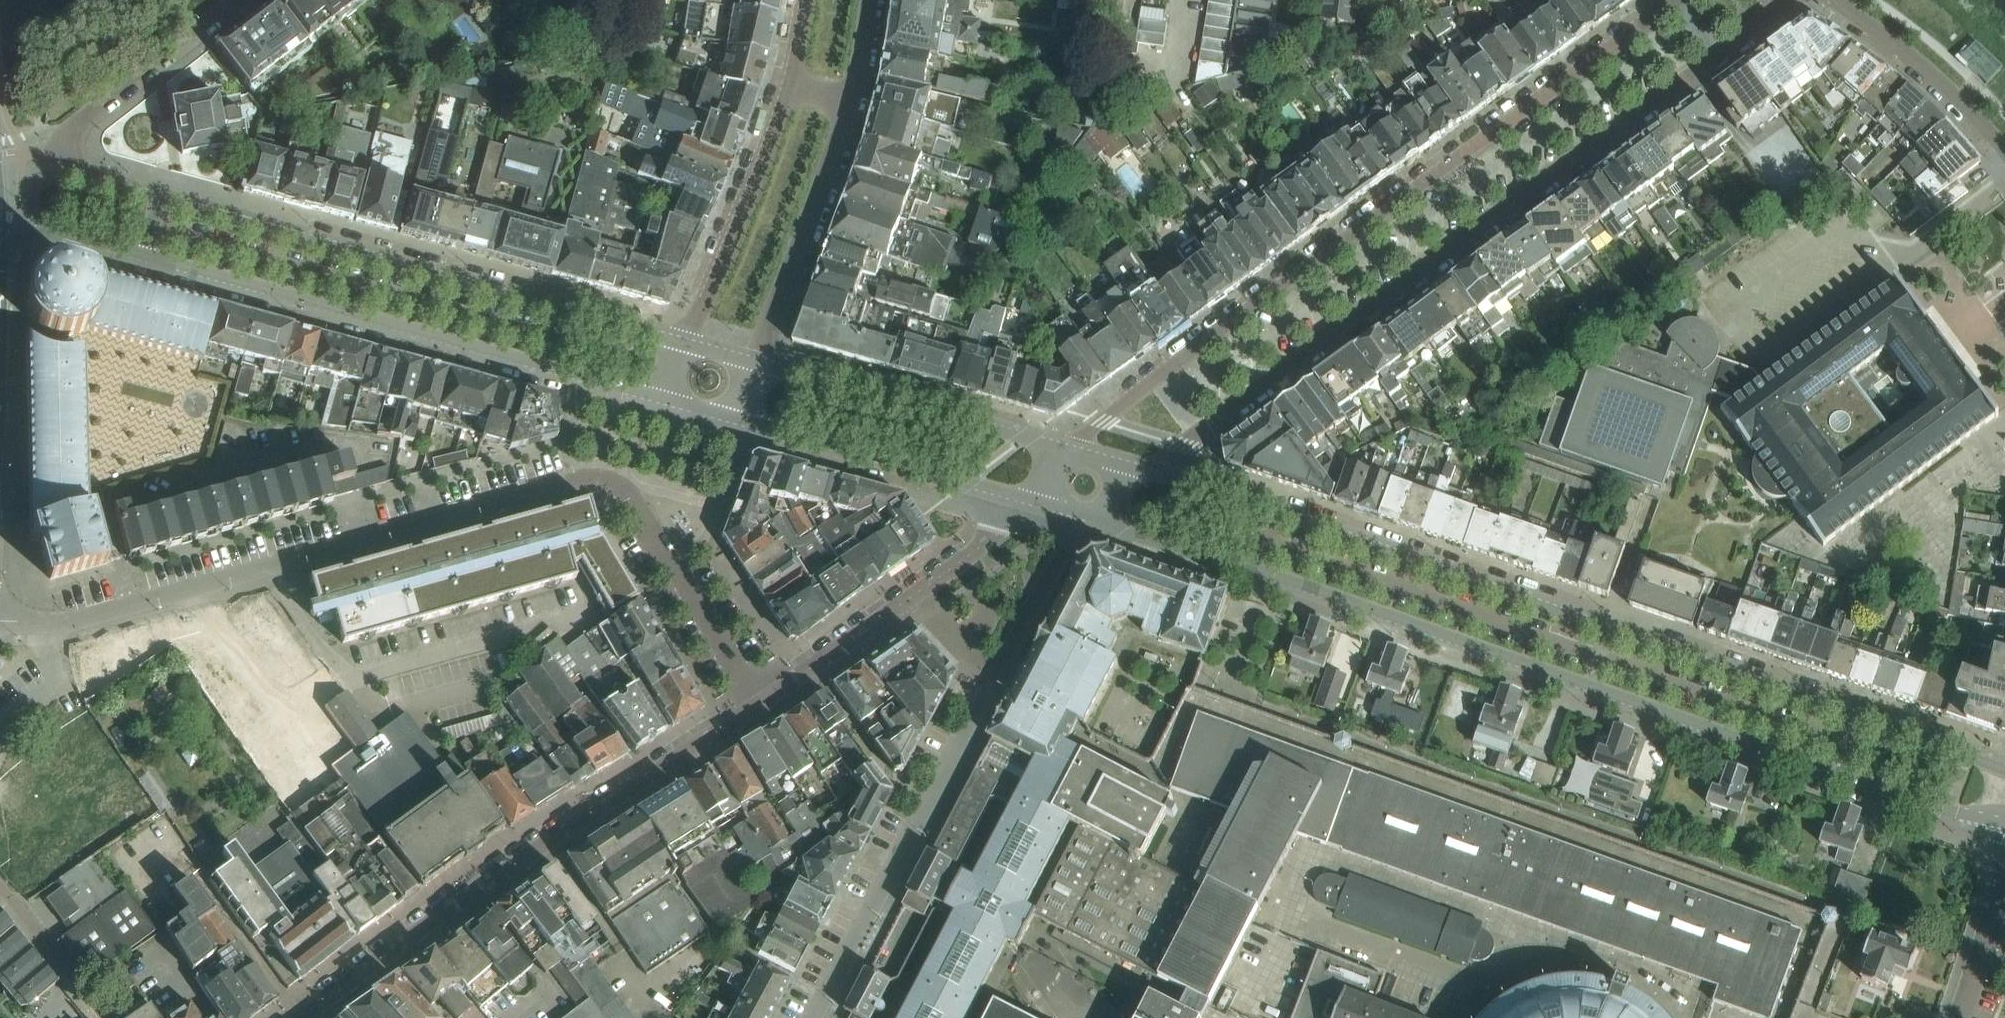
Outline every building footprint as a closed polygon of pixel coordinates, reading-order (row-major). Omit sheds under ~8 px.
[(274,0),(273,0),(244,22),(282,71),(312,48),(310,46),(312,45),(308,40),(306,42),(274,0)] [(306,42),(308,40),(328,25),(352,59),(363,50),(378,40),(352,7),(361,0),(274,0),(306,42)] [(687,0),(682,35),(684,36),(690,38),(717,45),(767,54),(767,53),(774,15),(737,9),(731,8),(730,16),(726,15),(725,20),(721,19),(723,6),(697,2),(687,0)] [(737,9),(774,15),(777,0),(739,0),(737,9)] [(893,18),(981,32),(981,26),(982,20),(963,17),(964,10),(969,11),(970,0),(895,0),(893,18)] [(1227,77),(1264,67),(1267,51),(1270,30),(1275,0),(1238,0),(1227,77)] [(1321,19),(1336,22),(1335,28),(1340,29),(1340,33),(1351,35),(1353,24),(1355,25),(1359,0),(1324,0),(1321,19)] [(1544,0),(1542,0),(1533,6),(1528,0),(1519,6),(1555,56),(1575,42),(1544,0)] [(1575,42),(1596,27),(1576,0),(1544,0),(1575,42)] [(1596,27),(1633,0),(1576,0),(1596,27)] [(1236,8),(1209,3),(1207,15),(1234,19),(1236,8)] [(1453,18),(1453,6),(1440,10),(1443,20),(1447,18),(1448,19),(1453,18)] [(1555,56),(1519,6),(1511,12),(1510,10),(1498,19),(1501,23),(1535,71),(1555,56)] [(1234,19),(1207,15),(1205,27),(1232,31),(1234,19)] [(981,32),(893,18),(889,46),(947,58),(946,59),(954,60),(956,42),(979,45),(980,39),(981,32)] [(1452,27),(1448,19),(1447,18),(1443,20),(1427,24),(1437,37),(1452,27)] [(1165,35),(1167,23),(1166,23),(1163,23),(1163,22),(1140,19),(1138,31),(1165,35)] [(1390,34),(1392,20),(1386,19),(1385,25),(1362,22),(1358,43),(1370,40),(1379,37),(1390,34)] [(1402,31),(1404,22),(1392,20),(1390,34),(1402,31)] [(1822,76),(1851,43),(1839,35),(1814,20),(1806,20),(1790,31),(1822,76)] [(282,71),(244,22),(215,44),(249,89),(256,83),(260,88),(282,71)] [(1535,71),(1501,23),(1486,35),(1485,33),(1475,41),(1473,39),(1472,41),(1508,90),(1535,71)] [(622,24),(616,42),(629,46),(635,28),(622,24)] [(395,25),(391,29),(392,33),(396,38),(401,33),(395,25)] [(981,32),(980,39),(991,40),(991,39),(991,34),(988,27),(981,26),(981,32)] [(1232,31),(1205,27),(1203,38),(1230,43),(1232,31)] [(1276,52),(1279,31),(1270,30),(1267,51),(1276,52)] [(1164,47),(1165,35),(1138,31),(1136,43),(1139,43),(1164,47)] [(1822,76),(1790,31),(1768,48),(1803,96),(1817,86),(1833,109),(1841,103),(1835,94),(1822,76)] [(615,43),(610,32),(591,43),(593,47),(609,45),(615,43)] [(684,36),(674,63),(698,71),(698,72),(757,92),(767,54),(717,45),(690,38),(684,36)] [(1384,47),(1379,37),(1370,40),(1378,51),(1384,47)] [(1230,43),(1203,38),(1201,50),(1229,54),(1230,43)] [(1139,43),(1136,43),(1111,39),(1109,51),(1137,55),(1139,43)] [(1508,90),(1472,41),(1463,47),(1463,49),(1452,57),(1451,56),(1449,58),(1484,107),(1508,90)] [(1835,94),(1870,56),(1851,43),(1822,76),(1835,94)] [(1966,47),(1955,58),(1966,68),(1967,66),(1977,76),(1981,72),(1989,80),(1985,84),(1986,85),(2001,69),(1975,43),(1969,49),(1966,47)] [(943,73),(946,59),(947,58),(889,46),(883,78),(940,92),(940,91),(993,103),(996,84),(943,73)] [(1803,96),(1768,48),(1745,64),(1781,113),(1781,112),(1803,96)] [(1229,54),(1201,50),(1199,62),(1227,66),(1229,54)] [(1135,67),(1137,55),(1109,51),(1108,63),(1135,67)] [(1855,106),(1889,70),(1887,69),(1870,56),(1835,94),(1841,103),(1846,99),(1855,106)] [(1484,107),(1449,58),(1426,75),(1461,124),(1484,107)] [(1227,66),(1199,62),(1196,83),(1225,75),(1227,66)] [(1134,79),(1135,67),(1108,63),(1106,75),(1134,79)] [(1745,64),(1714,87),(1731,110),(1727,113),(1737,128),(1742,125),(1750,135),(1781,113),(1745,64)] [(344,90),(326,67),(303,84),(313,97),(344,90)] [(1402,87),(1403,86),(1389,67),(1384,71),(1386,75),(1382,78),(1393,93),(1399,89),(1401,92),(1383,106),(1383,105),(1381,107),(1417,156),(1440,140),(1402,87)] [(1877,122),(1909,88),(1889,70),(1855,106),(1858,109),(1856,112),(1863,118),(1867,115),(1876,123),(1877,122)] [(743,130),(756,92),(698,72),(692,90),(699,93),(696,103),(664,91),(661,101),(743,130)] [(1132,90),(1134,79),(1106,75),(1104,86),(1106,86),(1132,90)] [(1461,124),(1426,75),(1420,79),(1417,76),(1403,86),(1402,87),(1440,140),(1461,124)] [(939,95),(940,92),(883,78),(875,108),(941,127),(954,130),(961,100),(939,95)] [(733,160),(743,130),(661,101),(605,82),(598,105),(615,112),(615,111),(625,115),(625,116),(640,122),(733,160)] [(1223,98),(1212,83),(1192,95),(1203,111),(1223,98)] [(247,141),(239,96),(218,100),(216,94),(204,96),(202,86),(183,89),(185,100),(172,102),(176,120),(174,121),(177,135),(178,135),(182,154),(246,141),(247,141)] [(1136,101),(1132,90),(1106,86),(1101,114),(1136,101)] [(1895,138),(1929,106),(1909,88),(1877,122),(1887,132),(1878,141),(1885,148),(1895,138)] [(497,111),(501,95),(486,91),(485,92),(482,107),(497,111)] [(519,114),(523,100),(504,96),(500,110),(519,114)] [(1733,139),(1702,96),(1674,117),(1709,165),(1725,154),(1720,148),(1733,139)] [(333,160),(342,127),(345,115),(344,115),(347,105),(345,99),(331,103),(332,106),(336,107),(330,133),(331,134),(323,164),(315,162),(317,157),(306,154),(309,143),(291,139),(289,145),(288,145),(274,198),(320,211),(333,160)] [(598,105),(592,129),(608,135),(615,112),(598,105)] [(1912,154),(1947,124),(1929,106),(1895,138),(1912,154)] [(1417,156),(1381,107),(1372,114),(1361,123),(1360,122),(1358,123),(1394,173),(1417,156)] [(938,139),(941,127),(875,108),(867,139),(866,141),(946,164),(946,163),(952,142),(938,139)] [(1098,127),(1084,137),(1097,156),(1103,164),(1130,146),(1107,114),(1095,122),(1098,127)] [(1709,165),(1674,117),(1650,134),(1685,183),(1709,165)] [(1394,173),(1358,123),(1351,128),(1344,119),(1328,132),(1334,141),(1335,140),(1371,190),(1394,173)] [(640,122),(633,145),(647,151),(724,182),(731,167),(733,160),(640,122)] [(1912,154),(1901,164),(1916,180),(1963,142),(1947,124),(1912,154)] [(358,200),(367,161),(365,156),(371,135),(342,127),(333,160),(320,211),(352,219),(358,200)] [(430,241),(447,179),(447,178),(459,137),(429,129),(400,233),(430,241)] [(602,158),(608,135),(592,129),(585,151),(601,158),(602,158)] [(412,142),(375,132),(369,154),(373,155),(361,201),(355,221),(388,230),(389,229),(396,231),(407,191),(399,190),(412,142)] [(1685,183),(1650,134),(1626,152),(1661,200),(1685,183)] [(1090,161),(1097,156),(1084,137),(1067,160),(1082,184),(1092,177),(1088,171),(1094,167),(1090,161)] [(274,198),(288,145),(256,138),(242,190),(274,198)] [(535,214),(536,214),(537,210),(543,211),(558,152),(508,138),(506,146),(497,181),(526,189),(519,211),(503,207),(490,257),(521,266),(535,214)] [(1335,140),(1334,141),(1331,143),(1330,141),(1311,155),(1311,157),(1347,207),(1371,190),(1335,140)] [(857,171),(856,173),(920,193),(921,191),(926,176),(941,181),(943,173),(970,181),(972,181),(970,189),(986,194),(992,177),(973,171),(973,170),(946,163),(946,164),(866,141),(857,171)] [(490,257),(503,207),(491,204),(497,181),(506,146),(489,142),(474,198),(475,198),(460,249),(490,257)] [(1958,179),(1980,162),(1963,142),(1916,180),(1914,181),(1922,190),(1930,184),(1937,193),(1929,200),(1940,213),(1968,192),(1958,179)] [(1347,207),(1311,157),(1305,148),(1277,169),(1276,170),(1282,177),(1318,228),(1347,207)] [(617,170),(618,170),(619,165),(602,158),(601,158),(585,151),(565,223),(566,223),(552,274),(587,284),(599,238),(617,170)] [(724,182),(647,151),(644,158),(638,173),(660,182),(714,204),(724,182)] [(1661,200),(1626,152),(1601,170),(1630,211),(1634,216),(1646,206),(1649,209),(1661,200)] [(1829,154),(1818,162),(1828,175),(1839,167),(1829,154)] [(1852,154),(1843,163),(1845,165),(1857,177),(1866,168),(1852,154)] [(1276,170),(1277,169),(1273,165),(1266,170),(1275,182),(1261,192),(1267,201),(1266,201),(1297,243),(1318,228),(1282,177),(1276,170)] [(1842,168),(1826,181),(1847,207),(1863,194),(1842,168)] [(635,237),(641,217),(648,190),(623,184),(626,173),(618,170),(617,170),(599,238),(587,284),(621,293),(636,237),(635,237)] [(1634,216),(1630,211),(1601,170),(1577,187),(1609,231),(1608,232),(1614,241),(1627,232),(1625,230),(1638,221),(1634,216)] [(957,216),(973,220),(976,211),(920,193),(856,173),(846,201),(909,223),(911,219),(916,221),(920,208),(915,206),(917,201),(958,215),(957,216)] [(475,198),(474,198),(449,191),(452,180),(447,179),(430,241),(460,249),(475,198)] [(703,229),(714,204),(660,182),(660,183),(664,185),(661,193),(679,200),(670,218),(703,229)] [(1883,184),(1872,194),(1878,200),(1889,190),(1883,184)] [(1609,231),(1577,187),(1557,202),(1587,243),(1585,245),(1592,255),(1594,257),(1599,253),(1592,244),(1596,242),(1595,240),(1608,232),(1609,231)] [(1220,204),(1235,224),(1265,266),(1281,255),(1247,207),(1236,192),(1220,204)] [(1297,243),(1266,201),(1261,205),(1253,194),(1249,197),(1250,198),(1244,202),(1247,206),(1247,207),(1281,255),(1297,243)] [(958,240),(929,229),(929,230),(909,223),(846,201),(831,240),(905,265),(914,268),(915,266),(945,276),(958,240)] [(1587,243),(1557,202),(1527,223),(1558,265),(1561,270),(1565,275),(1592,255),(1585,245),(1587,243)] [(1778,202),(1762,213),(1767,221),(1783,210),(1778,202)] [(1665,207),(1654,215),(1668,236),(1680,228),(1665,207)] [(970,244),(969,245),(998,255),(998,254),(1020,225),(976,211),(973,220),(977,222),(970,244)] [(1265,266),(1235,224),(1229,228),(1218,213),(1208,220),(1213,227),(1249,278),(1265,266)] [(566,223),(565,223),(536,214),(535,214),(521,266),(552,274),(566,223)] [(644,300),(654,265),(665,224),(641,217),(635,237),(636,237),(621,293),(644,300)] [(683,273),(702,233),(703,229),(670,218),(667,217),(665,224),(654,265),(683,273)] [(923,217),(921,223),(930,226),(932,220),(929,219),(923,217)] [(1213,227),(1208,220),(1198,227),(1210,242),(1203,247),(1202,247),(1233,290),(1249,278),(1213,227)] [(1558,265),(1527,223),(1503,241),(1538,289),(1538,288),(1549,281),(1547,279),(1561,270),(1558,265)] [(1731,249),(1756,230),(1751,223),(1725,241),(1731,249)] [(1909,223),(1904,228),(1910,235),(1918,229),(1913,223),(1909,223)] [(1202,247),(1203,247),(1196,237),(1177,251),(1185,263),(1190,260),(1192,263),(1182,271),(1208,307),(1233,290),(1202,247)] [(831,240),(823,262),(878,277),(881,266),(890,268),(891,264),(904,268),(905,265),(831,240)] [(1538,289),(1503,241),(1480,258),(1511,301),(1521,294),(1526,301),(1540,291),(1538,288),(1538,289)] [(1157,289),(1159,288),(1130,247),(1104,265),(1120,287),(1119,288),(1159,343),(1184,325),(1157,289)] [(1511,301),(1480,258),(1454,276),(1491,327),(1494,331),(1493,332),(1497,337),(1509,329),(1495,308),(1507,300),(1510,303),(1511,301)] [(979,305),(878,277),(823,262),(819,272),(813,288),(871,304),(873,300),(930,316),(933,306),(975,318),(979,306),(979,305)] [(1208,307),(1182,271),(1176,275),(1168,264),(1154,275),(1162,286),(1159,288),(1157,289),(1184,325),(1208,307)] [(669,303),(683,273),(654,265),(644,300),(664,305),(669,303)] [(203,356),(217,307),(141,286),(82,270),(79,269),(78,272),(53,266),(50,267),(49,267),(47,268),(46,269),(44,270),(43,271),(42,271),(40,273),(38,275),(37,276),(36,277),(35,279),(34,279),(34,280),(32,282),(31,285),(30,288),(29,289),(29,291),(28,293),(28,294),(28,296),(27,300),(27,302),(27,304),(28,304),(28,305),(28,308),(29,311),(29,312),(30,314),(30,315),(31,315),(31,316),(32,318),(34,321),(34,322),(36,324),(37,325),(27,335),(26,335),(28,430),(30,524),(31,541),(39,540),(49,573),(50,579),(58,577),(107,563),(106,561),(91,507),(86,508),(86,488),(107,481),(109,488),(210,460),(231,382),(198,373),(202,361),(203,356)] [(1658,302),(1681,285),(1671,272),(1649,288),(1658,302)] [(1491,327),(1454,276),(1434,291),(1459,325),(1457,326),(1470,343),(1491,327)] [(1826,543),(1995,417),(1996,418),(1998,416),(1968,374),(1956,359),(1953,355),(1942,340),(1939,336),(1927,320),(1896,278),(1893,281),(1894,282),(1761,381),(1754,370),(1717,358),(1718,354),(1719,351),(1719,347),(1719,343),(1718,340),(1717,336),(1715,333),(1713,330),(1711,327),(1708,325),(1706,323),(1703,322),(1700,321),(1696,320),(1693,320),(1690,320),(1687,320),(1684,321),(1680,322),(1677,323),(1675,325),(1672,327),(1670,329),(1668,332),(1666,335),(1673,341),(1671,346),(1667,358),(1626,344),(1594,367),(1593,367),(1590,366),(1586,377),(1576,405),(1556,397),(1539,445),(1560,453),(1663,489),(1669,471),(1684,476),(1713,393),(1728,398),(1731,403),(1724,408),(1723,407),(1721,409),(1752,451),(1755,449),(1758,453),(1756,456),(1755,459),(1753,462),(1753,466),(1752,469),(1752,473),(1753,476),(1753,479),(1754,482),(1756,486),(1758,488),(1760,491),(1763,493),(1765,495),(1768,497),(1771,498),(1775,499),(1778,500),(1782,500),(1785,500),(1788,499),(1791,498),(1795,503),(1792,505),(1823,546),(1826,544),(1826,543)] [(904,314),(871,304),(813,288),(803,315),(873,336),(875,332),(897,339),(904,314)] [(1135,360),(1159,343),(1119,288),(1096,304),(1095,305),(1135,360)] [(1452,329),(1457,326),(1459,325),(1434,291),(1406,311),(1437,354),(1454,341),(1457,346),(1462,343),(1452,329)] [(1111,378),(1135,360),(1099,310),(1095,305),(1096,304),(1089,294),(1088,295),(1076,303),(1093,326),(1081,335),(1080,336),(1111,378)] [(1638,316),(1650,308),(1642,298),(1631,306),(1638,316)] [(1026,302),(1020,306),(1025,314),(1031,310),(1026,302)] [(983,396),(1002,334),(1000,334),(1006,309),(996,306),(993,308),(991,312),(979,309),(979,306),(975,318),(969,332),(950,386),(983,396)] [(242,355),(253,316),(217,307),(203,356),(225,362),(228,351),(242,355)] [(1437,354),(1406,311),(1381,329),(1412,371),(1410,372),(1435,406),(1442,402),(1425,378),(1433,372),(1426,362),(1437,354)] [(921,378),(938,323),(904,314),(897,339),(889,369),(921,378)] [(889,369),(897,339),(875,332),(873,336),(803,315),(794,342),(889,369)] [(277,376),(291,327),(253,316),(242,355),(243,356),(241,363),(242,363),(234,392),(247,396),(256,367),(262,369),(261,372),(277,376)] [(969,332),(938,323),(921,378),(950,386),(969,332)] [(1071,324),(1050,339),(1070,367),(1071,366),(1090,393),(1102,385),(1111,378),(1080,336),(1081,335),(1073,323),(1071,324)] [(305,382),(318,334),(291,327),(277,376),(279,377),(279,375),(305,382)] [(1396,382),(1410,372),(1412,371),(1381,329),(1357,347),(1388,391),(1387,392),(1396,404),(1407,396),(1396,382)] [(331,390),(344,342),(318,334),(305,382),(304,385),(314,387),(315,385),(331,390)] [(1016,367),(1017,367),(1024,341),(1002,334),(983,396),(1007,402),(1016,367)] [(356,400),(370,349),(344,342),(331,390),(321,424),(349,427),(350,421),(354,408),(342,407),(343,398),(356,400)] [(1388,391),(1357,347),(1336,362),(1367,405),(1387,392),(1388,391)] [(379,426),(385,405),(398,356),(370,349),(356,400),(354,408),(350,421),(379,426)] [(403,438),(423,363),(398,356),(385,405),(396,408),(390,430),(379,427),(377,434),(400,437),(402,438),(403,438)] [(1565,369),(1571,365),(1565,358),(1554,366),(1560,373),(1565,369)] [(1367,405),(1336,362),(1315,377),(1346,421),(1347,420),(1367,405)] [(435,419),(449,370),(423,363),(403,438),(413,441),(419,415),(435,419)] [(1071,366),(1070,367),(1061,373),(1057,372),(1043,368),(1041,374),(1032,410),(1058,417),(1066,411),(1090,393),(1071,366)] [(1041,374),(1017,367),(1016,367),(1007,402),(1032,410),(1041,374)] [(458,428),(473,377),(449,370),(435,419),(435,422),(458,428)] [(1543,371),(1535,377),(1541,386),(1550,379),(1543,371)] [(482,434),(497,383),(473,377),(458,428),(482,434)] [(1346,421),(1315,377),(1296,391),(1345,459),(1347,454),(1340,445),(1345,441),(1341,435),(1352,428),(1347,420),(1346,421)] [(509,446),(523,391),(497,383),(482,434),(481,439),(509,446)] [(556,439),(555,399),(523,391),(509,446),(508,450),(556,439)] [(1345,459),(1296,391),(1275,406),(1295,434),(1312,457),(1323,449),(1327,454),(1332,450),(1335,454),(1336,454),(1344,463),(1345,459)] [(1295,434),(1275,406),(1225,443),(1229,463),(1248,470),(1295,434)] [(1385,434),(1380,426),(1361,435),(1365,443),(1385,434)] [(1493,443),(1497,434),(1485,430),(1482,438),(1481,439),(1493,443)] [(324,441),(325,433),(313,431),(312,439),(324,441)] [(1435,440),(1411,431),(1408,440),(1432,448),(1435,440)] [(1312,457),(1295,434),(1248,470),(1331,499),(1332,500),(1336,489),(1335,488),(1312,457)] [(1504,447),(1508,438),(1497,434),(1493,443),(1504,447)] [(1515,451),(1519,442),(1508,438),(1504,447),(1515,451)] [(1357,509),(1377,452),(1382,439),(1361,449),(1366,455),(1362,467),(1348,463),(1334,501),(1357,509)] [(1531,446),(1519,442),(1515,451),(1527,454),(1531,446)] [(1542,450),(1531,446),(1527,454),(1538,458),(1542,450)] [(1553,454),(1542,450),(1538,458),(1549,462),(1553,454)] [(464,451),(453,453),(456,462),(466,460),(464,451)] [(1521,469),(1524,460),(1499,451),(1496,460),(1521,469)] [(1394,479),(1393,478),(1382,475),(1389,456),(1377,452),(1357,509),(1381,517),(1394,479)] [(443,456),(445,465),(456,462),(453,453),(443,456)] [(1561,466),(1565,458),(1553,454),(1549,462),(1561,466)] [(768,496),(778,461),(756,455),(751,458),(741,482),(755,487),(754,490),(759,492),(757,500),(767,503),(767,496),(768,496)] [(128,505),(114,509),(127,555),(332,498),(328,485),(354,477),(354,476),(348,456),(321,463),(322,469),(130,523),(126,507),(128,507),(128,505)] [(432,458),(434,468),(445,465),(443,456),(432,458)] [(1446,540),(1463,493),(1448,488),(1458,460),(1449,457),(1445,466),(1440,481),(1443,482),(1425,532),(1446,540)] [(1572,470),(1576,462),(1565,458),(1561,466),(1572,470)] [(1544,477),(1547,468),(1524,460),(1521,469),(1544,477)] [(795,501),(805,468),(778,461),(768,496),(777,499),(774,511),(778,517),(779,516),(781,519),(783,519),(785,514),(787,515),(786,515),(798,538),(810,530),(796,502),(795,501)] [(1584,474),(1587,466),(1576,462),(1572,470),(1584,474)] [(1403,525),(1421,474),(1417,473),(1413,488),(1402,484),(1407,468),(1398,465),(1393,478),(1394,479),(1381,517),(1403,525)] [(386,482),(389,466),(366,473),(370,487),(386,482)] [(1595,478),(1599,470),(1587,466),(1584,474),(1595,478)] [(827,500),(834,476),(805,468),(795,501),(796,502),(799,503),(800,499),(818,504),(817,507),(807,513),(815,530),(837,516),(832,507),(833,508),(827,500)] [(1566,485),(1569,476),(1547,468),(1544,477),(1566,485)] [(1606,482),(1610,474),(1599,470),(1595,478),(1606,482)] [(1443,482),(1440,481),(1421,474),(1403,525),(1425,532),(1443,482)] [(1467,547),(1483,503),(1482,502),(1490,478),(1481,474),(1473,496),(1463,493),(1446,540),(1467,547)] [(1618,486),(1621,478),(1610,474),(1606,482),(1618,486)] [(856,501),(861,484),(834,476),(827,500),(833,508),(847,512),(851,499),(856,501)] [(1592,484),(1569,476),(1566,485),(1589,493),(1592,484)] [(1629,490),(1633,481),(1621,478),(1618,486),(1629,490)] [(1640,494),(1644,485),(1633,481),(1629,490),(1640,494)] [(755,487),(741,482),(737,494),(756,500),(757,500),(759,492),(754,490),(755,487)] [(885,509),(903,497),(902,495),(861,484),(856,501),(851,499),(847,512),(856,514),(859,512),(872,507),(877,514),(885,509)] [(1612,491),(1592,484),(1589,493),(1609,500),(1612,491)] [(756,500),(737,494),(736,496),(736,497),(721,536),(730,548),(761,528),(766,536),(772,531),(765,521),(753,520),(756,514),(753,510),(756,500)] [(932,538),(906,500),(903,497),(885,509),(893,522),(885,527),(907,559),(931,543),(930,542),(931,538),(932,538)] [(1642,502),(1630,498),(1626,508),(1638,513),(1642,502)] [(576,578),(572,566),(580,561),(609,613),(638,597),(601,535),(604,533),(599,514),(593,516),(589,500),(560,508),(559,505),(545,509),(546,512),(490,527),(490,525),(477,529),(478,531),(421,547),(420,544),(407,548),(407,551),(351,566),(350,564),(337,568),(338,570),(309,578),(316,603),(315,604),(313,604),(312,605),(311,606),(310,608),(310,609),(310,610),(310,611),(310,613),(311,614),(313,616),(314,616),(315,617),(317,617),(318,617),(320,624),(336,620),(342,643),(576,578)] [(1490,555),(1506,511),(1483,503),(1467,547),(1490,555)] [(907,559),(885,527),(876,514),(877,514),(872,507),(859,512),(856,514),(847,520),(844,514),(842,518),(840,520),(853,541),(867,532),(870,537),(875,534),(877,536),(858,548),(878,579),(890,570),(907,559)] [(1635,523),(1638,513),(1626,508),(1623,519),(1635,523)] [(1513,564),(1529,519),(1506,511),(1490,555),(1513,564)] [(1966,511),(1964,521),(2004,528),(2004,516),(1966,511)] [(743,568),(783,543),(792,537),(784,525),(785,524),(781,519),(779,516),(778,517),(783,524),(772,531),(766,536),(761,528),(730,548),(743,568)] [(878,579),(858,548),(857,549),(837,518),(817,531),(857,593),(878,579)] [(1536,572),(1549,534),(1547,534),(1550,526),(1529,519),(1513,564),(1536,572)] [(1631,533),(1635,523),(1623,519),(1619,529),(1631,533)] [(1559,580),(1578,524),(1566,520),(1559,538),(1549,534),(1536,572),(1559,580)] [(1964,521),(1962,531),(2004,537),(2002,555),(1998,554),(1998,555),(2004,556),(2004,528),(1964,521)] [(1593,550),(1591,550),(1579,545),(1586,527),(1578,524),(1559,580),(1580,587),(1593,550)] [(1627,544),(1631,533),(1619,529),(1615,540),(1627,544)] [(857,593),(817,531),(816,530),(792,545),(834,610),(857,593)] [(1626,548),(1624,548),(1596,538),(1591,550),(1593,550),(1580,587),(1609,597),(1626,548)] [(1973,540),(1961,538),(1960,549),(1972,550),(1973,540)] [(749,578),(790,552),(783,543),(743,568),(749,578)] [(1143,857),(1150,843),(1152,844),(1167,813),(1173,799),(1144,783),(1068,744),(1080,721),(1086,724),(1119,661),(1109,656),(1119,638),(1109,633),(1114,624),(1130,618),(1146,624),(1143,630),(1162,637),(1161,640),(1205,656),(1228,591),(1185,576),(1185,578),(1124,557),(1125,554),(1110,549),(1110,546),(1079,558),(1080,561),(1073,575),(1075,576),(1049,625),(1048,624),(1036,646),(1038,647),(1012,696),(1010,695),(989,736),(992,737),(933,852),(928,850),(907,891),(910,893),(904,905),(926,916),(935,900),(946,905),(946,907),(957,913),(902,1017),(966,1017),(1007,939),(1019,945),(1035,915),(1149,973),(1195,885),(1143,857)] [(759,593),(799,566),(790,552),(749,578),(759,593)] [(1998,555),(1996,565),(2004,567),(2004,556),(1998,555)] [(1815,574),(1819,565),(1802,559),(1799,568),(1815,574)] [(1645,564),(1631,605),(1693,626),(1707,585),(1645,564)] [(1840,573),(1819,565),(1815,574),(1818,575),(1818,574),(1837,581),(1840,573)] [(802,592),(812,585),(799,566),(759,593),(769,608),(800,588),(802,592)] [(1956,571),(1952,594),(1963,596),(1967,573),(1956,571)] [(1853,593),(1858,579),(1850,576),(1845,590),(1853,593)] [(1866,582),(1858,579),(1853,593),(1861,595),(1866,582)] [(1737,603),(1742,589),(1738,588),(1721,582),(1716,596),(1737,603)] [(830,613),(812,585),(802,592),(800,588),(769,608),(788,638),(789,638),(795,639),(795,640),(806,631),(830,613)] [(2000,591),(1979,587),(1977,599),(2004,605),(2004,592),(2000,591)] [(1747,646),(1759,610),(1751,607),(1756,591),(1746,588),(1746,590),(1742,589),(1737,603),(1741,605),(1738,613),(1734,612),(1725,638),(1747,646)] [(1785,659),(1798,623),(1790,621),(1799,595),(1791,592),(1787,601),(1784,600),(1765,652),(1785,659)] [(1960,617),(1963,596),(1952,594),(1948,615),(1960,617)] [(1765,652),(1784,600),(1778,598),(1777,600),(1767,597),(1762,611),(1759,610),(1747,646),(1765,652)] [(1977,599),(1975,609),(2004,615),(2004,605),(1977,599)] [(626,660),(661,637),(639,600),(607,620),(582,635),(583,636),(594,650),(609,668),(622,660),(623,661),(625,659),(626,660)] [(1805,666),(1820,623),(1812,620),(1818,604),(1809,601),(1801,624),(1798,623),(1785,659),(1805,666)] [(1725,638),(1734,612),(1707,603),(1698,628),(1725,638)] [(1860,647),(1862,648),(1863,642),(1851,638),(1860,611),(1849,608),(1845,616),(1825,673),(1848,681),(1860,647)] [(1825,673),(1845,616),(1837,613),(1832,630),(1822,627),(1822,624),(1820,623),(1805,666),(1825,673)] [(1326,639),(1330,627),(1311,620),(1303,642),(1296,639),(1290,656),(1294,658),(1289,667),(1305,673),(1309,663),(1324,669),(1330,652),(1328,652),(1332,641),(1326,639)] [(1904,665),(1906,657),(1896,654),(1905,626),(1895,623),(1892,630),(1891,630),(1870,689),(1894,697),(1905,665),(1904,665)] [(536,638),(533,641),(540,650),(557,635),(549,627),(536,638)] [(1870,689),(1891,630),(1882,627),(1873,652),(1862,648),(1860,647),(1848,681),(1870,689)] [(2004,627),(2002,639),(1982,634),(1958,629),(1955,640),(1970,644),(1994,650),(2004,652),(2004,627)] [(922,732),(953,673),(911,629),(864,661),(881,684),(884,688),(892,698),(893,697),(905,711),(904,711),(922,732)] [(557,635),(540,650),(516,670),(527,684),(552,719),(570,706),(581,698),(569,681),(580,674),(574,666),(579,662),(567,648),(557,635)] [(594,650),(583,636),(567,648),(579,662),(594,650)] [(681,671),(661,637),(626,660),(646,691),(681,671)] [(1928,670),(1929,671),(1939,645),(1928,641),(1918,667),(1907,663),(1908,658),(1906,657),(1904,665),(1905,665),(1894,697),(1915,705),(1928,670)] [(232,646),(205,663),(216,680),(243,663),(232,646)] [(1403,667),(1408,655),(1388,648),(1380,669),(1373,667),(1367,683),(1401,696),(1407,679),(1406,679),(1409,669),(1403,667)] [(609,668),(594,650),(579,662),(574,666),(580,674),(586,682),(609,668)] [(1994,650),(1987,679),(1963,670),(1959,681),(1946,716),(1971,724),(2001,735),(2000,737),(2004,739),(2004,652),(1994,650)] [(651,699),(646,691),(626,660),(625,659),(623,661),(622,660),(609,668),(586,682),(601,704),(635,750),(664,731),(646,702),(651,699)] [(875,694),(884,688),(881,684),(877,687),(860,664),(845,675),(864,701),(874,694),(875,694)] [(1329,670),(1316,708),(1331,714),(1345,676),(1329,670)] [(1946,716),(1959,681),(1929,671),(1928,670),(1915,705),(1946,716)] [(702,707),(694,694),(681,671),(646,691),(651,699),(654,697),(672,726),(702,707)] [(845,675),(832,685),(859,723),(860,722),(876,710),(876,709),(881,706),(892,698),(884,688),(875,694),(874,694),(864,701),(845,675)] [(556,724),(552,719),(527,684),(506,701),(548,758),(570,743),(556,724)] [(1517,706),(1521,694),(1502,687),(1494,709),(1487,707),(1481,723),(1485,725),(1483,729),(1479,727),(1473,744),(1495,752),(1507,756),(1513,739),(1509,738),(1510,733),(1515,735),(1521,719),(1520,718),(1523,708),(1517,706)] [(844,721),(824,690),(801,706),(821,736),(831,730),(842,746),(835,752),(840,760),(852,775),(868,763),(839,724),(844,721)] [(475,848),(387,726),(377,734),(346,692),(325,707),(355,749),(332,767),(341,779),(351,794),(394,852),(421,887),(422,886),(423,886),(475,848)] [(627,754),(585,698),(581,698),(570,706),(610,764),(627,754)] [(610,764),(570,706),(552,719),(556,724),(570,743),(571,743),(594,774),(610,764)] [(821,736),(801,706),(784,718),(820,773),(840,760),(835,752),(833,753),(821,736)] [(910,754),(922,732),(904,711),(896,717),(889,706),(884,710),(881,706),(876,709),(876,710),(877,710),(892,731),(910,754)] [(1383,709),(1376,727),(1389,731),(1395,713),(1383,709)] [(494,814),(451,755),(442,762),(406,713),(387,726),(475,848),(482,843),(482,842),(484,841),(484,842),(502,829),(502,828),(504,827),(494,814)] [(1298,833),(1320,841),(1347,767),(1198,713),(1171,788),(1234,810),(1195,885),(1255,916),(1298,833)] [(441,729),(440,739),(442,742),(490,728),(499,741),(510,734),(495,714),(493,715),(442,729),(441,729)] [(811,766),(780,720),(760,734),(785,772),(790,779),(791,779),(811,766)] [(910,754),(892,731),(884,737),(876,726),(871,730),(868,727),(864,729),(894,770),(901,771),(910,754)] [(1595,770),(1585,801),(1638,819),(1643,804),(1632,800),(1637,785),(1612,776),(1614,770),(1628,775),(1634,758),(1632,758),(1635,748),(1630,746),(1634,734),(1615,727),(1607,749),(1600,746),(1594,763),(1600,765),(1598,771),(1595,770)] [(760,734),(740,746),(764,785),(771,795),(777,804),(784,816),(795,833),(789,837),(768,850),(770,854),(779,870),(779,872),(805,855),(806,854),(803,847),(823,831),(813,814),(805,802),(798,792),(791,779),(790,779),(785,772),(760,734)] [(1344,735),(1337,738),(1337,741),(1336,746),(1342,751),(1350,748),(1350,746),(1351,740),(1344,735)] [(1533,763),(1545,744),(1534,737),(1522,756),(1533,763)] [(512,780),(510,778),(489,750),(479,756),(466,739),(460,744),(472,761),(464,766),(507,823),(510,826),(509,827),(510,828),(535,811),(512,780)] [(562,794),(538,762),(530,768),(526,762),(529,759),(517,743),(498,754),(514,775),(510,778),(512,780),(535,811),(562,794)] [(571,743),(570,743),(548,758),(571,788),(594,774),(571,743)] [(761,792),(735,748),(714,762),(734,794),(741,804),(761,792)] [(1495,752),(1490,767),(1502,771),(1507,756),(1495,752)] [(734,794),(714,762),(705,768),(693,776),(683,782),(683,781),(681,782),(714,836),(719,832),(713,823),(723,817),(717,808),(727,801),(726,799),(734,794)] [(1539,762),(1532,781),(1531,781),(1550,788),(1557,768),(1539,762)] [(890,792),(868,763),(852,775),(862,788),(880,812),(890,792)] [(1347,767),(1320,841),(1342,849),(1342,851),(1718,986),(1713,1001),(1761,1017),(1771,1017),(1802,930),(1792,927),(1793,926),(1369,773),(1369,774),(1347,767)] [(1743,786),(1747,774),(1728,767),(1720,789),(1713,786),(1707,802),(1740,814),(1746,798),(1745,798),(1749,788),(1743,786)] [(419,890),(382,843),(348,797),(351,794),(341,779),(316,799),(397,905),(402,901),(419,890)] [(747,893),(678,784),(636,811),(659,843),(673,862),(690,886),(687,888),(707,917),(708,917),(727,941),(753,906),(759,897),(750,891),(747,893)] [(880,812),(862,788),(847,817),(850,823),(868,833),(880,812)] [(789,837),(766,802),(767,802),(761,792),(741,804),(745,810),(743,812),(748,820),(768,850),(789,837)] [(397,905),(316,799),(293,816),(293,817),(293,818),(298,826),(299,825),(304,831),(349,891),(350,890),(374,923),(397,905)] [(850,823),(847,817),(837,800),(813,814),(823,831),(829,842),(856,855),(868,833),(850,823)] [(1856,826),(1860,814),(1841,807),(1833,828),(1826,826),(1820,842),(1839,849),(1835,859),(1850,864),(1859,838),(1858,837),(1861,828),(1856,826)] [(680,883),(655,845),(659,843),(636,811),(567,857),(577,874),(647,974),(687,946),(694,941),(708,931),(677,885),(680,883)] [(298,826),(293,818),(277,829),(289,845),(354,930),(358,935),(358,934),(358,933),(373,923),(374,923),(350,890),(349,891),(304,831),(299,825),(298,826)] [(768,850),(748,820),(733,830),(743,846),(727,856),(738,873),(754,863),(755,864),(761,860),(760,860),(770,854),(768,850)] [(838,890),(856,855),(829,842),(825,840),(806,856),(806,854),(805,855),(812,876),(838,890)] [(210,878),(209,879),(244,928),(261,950),(272,942),(299,980),(350,940),(350,939),(347,935),(354,930),(289,845),(253,872),(246,861),(244,859),(242,855),(241,855),(233,844),(222,851),(231,863),(211,878),(210,878)] [(770,854),(760,860),(761,860),(769,876),(779,870),(770,854)] [(90,978),(156,930),(126,889),(120,894),(93,857),(78,867),(56,883),(60,889),(62,887),(79,911),(68,919),(75,928),(61,938),(90,978)] [(593,919),(554,865),(539,875),(570,917),(573,922),(582,933),(583,932),(591,927),(588,923),(593,919)] [(1834,867),(1828,886),(1866,899),(1873,881),(1834,867)] [(1314,887),(1314,890),(1314,894),(1316,898),(1318,901),(1321,903),(1324,905),(1337,910),(1335,916),(1468,965),(1471,959),(1475,961),(1479,961),(1483,960),(1487,959),(1490,956),(1492,953),(1494,949),(1495,946),(1494,942),(1493,938),(1491,934),(1488,932),(1484,930),(1482,929),(1484,923),(1350,874),(1348,880),(1335,875),(1331,874),(1327,874),(1324,875),(1320,877),(1318,880),(1316,883),(1314,887)] [(539,875),(525,885),(556,926),(560,931),(573,922),(570,917),(539,875)] [(195,924),(214,912),(189,878),(172,891),(187,911),(164,928),(191,971),(215,954),(195,924)] [(818,927),(833,899),(806,885),(807,884),(797,878),(792,888),(786,885),(782,893),(769,887),(763,899),(767,901),(781,909),(818,927)] [(525,885),(510,895),(532,923),(533,923),(539,932),(548,944),(552,950),(561,961),(569,971),(589,956),(599,948),(594,941),(577,953),(575,950),(566,939),(560,931),(556,926),(525,885)] [(1210,1002),(1255,916),(1195,885),(1149,973),(1158,978),(1159,976),(1189,991),(1210,1002)] [(79,911),(62,887),(60,889),(45,899),(63,923),(68,919),(79,911)] [(532,923),(510,895),(494,907),(509,925),(522,943),(532,934),(534,938),(539,934),(539,933),(539,932),(533,923),(532,923)] [(760,910),(767,901),(763,899),(759,897),(753,906),(760,910)] [(509,925),(494,907),(462,930),(507,985),(508,986),(528,971),(499,933),(509,925)] [(806,950),(818,927),(781,909),(774,922),(759,914),(757,918),(761,920),(758,925),(806,950)] [(1827,911),(1824,915),(1823,916),(1823,917),(1826,924),(1827,924),(1828,925),(1834,925),(1838,918),(1835,911),(1827,911)] [(234,942),(214,912),(195,924),(215,954),(230,944),(231,944),(234,942)] [(27,945),(13,928),(15,927),(13,925),(11,926),(0,913),(0,983),(20,1007),(28,1007),(59,980),(58,979),(56,981),(43,964),(44,963),(43,961),(41,962),(27,945)] [(806,950),(758,925),(747,920),(741,928),(733,939),(744,945),(746,940),(743,938),(746,931),(764,941),(757,954),(794,973),(806,950)] [(588,939),(583,932),(582,933),(573,922),(560,931),(566,939),(575,950),(588,939)] [(507,985),(462,930),(461,930),(432,951),(430,952),(458,984),(478,1006),(507,985)] [(1856,959),(1849,977),(1862,981),(1862,980),(1887,989),(1892,974),(1901,977),(1904,971),(1909,972),(1917,951),(1872,934),(1861,961),(1856,959)] [(277,998),(266,981),(254,964),(239,939),(234,942),(231,944),(230,944),(215,954),(221,962),(232,978),(258,1013),(277,998)] [(550,969),(561,961),(552,950),(548,944),(532,956),(545,973),(550,969)] [(779,1000),(789,980),(757,963),(752,972),(734,963),(740,953),(727,946),(713,966),(723,971),(730,975),(746,982),(779,1000)] [(1319,951),(1292,1017),(1420,1017),(1375,1001),(1384,976),(1319,951)] [(417,961),(401,973),(430,1007),(439,999),(456,1017),(459,1017),(469,1009),(452,990),(458,984),(430,952),(417,961)] [(596,965),(589,956),(569,971),(575,981),(596,965)] [(575,981),(569,971),(561,961),(550,969),(558,980),(578,1006),(588,999),(582,990),(575,981)] [(221,962),(202,977),(199,974),(195,977),(218,1012),(222,1017),(251,1017),(258,1013),(232,978),(221,962)] [(602,974),(596,965),(575,981),(582,990),(602,974)] [(133,982),(122,967),(111,974),(123,992),(134,985),(134,984),(133,982)] [(892,981),(871,970),(867,968),(845,1010),(852,1014),(850,1017),(873,1017),(892,981)] [(609,984),(602,974),(582,990),(588,999),(589,999),(609,984)] [(779,1000),(746,982),(730,975),(725,985),(731,988),(731,987),(741,993),(736,1002),(766,1017),(769,1017),(779,1000)] [(371,993),(395,1017),(435,1017),(395,977),(371,993)] [(1662,1013),(1654,1006),(1645,1000),(1635,994),(1629,992),(1633,983),(1617,977),(1614,985),(1605,983),(1594,981),(1583,980),(1572,980),(1561,981),(1550,982),(1540,985),(1529,989),(1519,993),(1510,999),(1501,1005),(1492,1012),(1486,1017),(1667,1017),(1662,1013)] [(616,993),(609,984),(589,999),(596,1009),(616,993)] [(736,1002),(731,1012),(717,1004),(717,1003),(695,991),(689,1000),(712,1012),(712,1013),(721,1017),(766,1017),(736,1002)] [(1210,1002),(1189,991),(1181,1008),(1151,993),(1138,1017),(1202,1017),(1210,1002)] [(371,993),(369,995),(370,995),(347,1011),(344,1013),(338,1017),(337,1017),(395,1017),(371,993)] [(623,1002),(616,993),(596,1009),(602,1017),(623,1002)] [(145,999),(117,1017),(158,1017),(145,999)] [(589,999),(588,999),(578,1006),(563,1017),(602,1017),(596,1009),(589,999)] [(189,1002),(168,1017),(200,1017),(189,1002)] [(623,1002),(602,1017),(621,1017),(629,1011),(623,1002)] [(995,1003),(988,1017),(1025,1017),(995,1003)]
